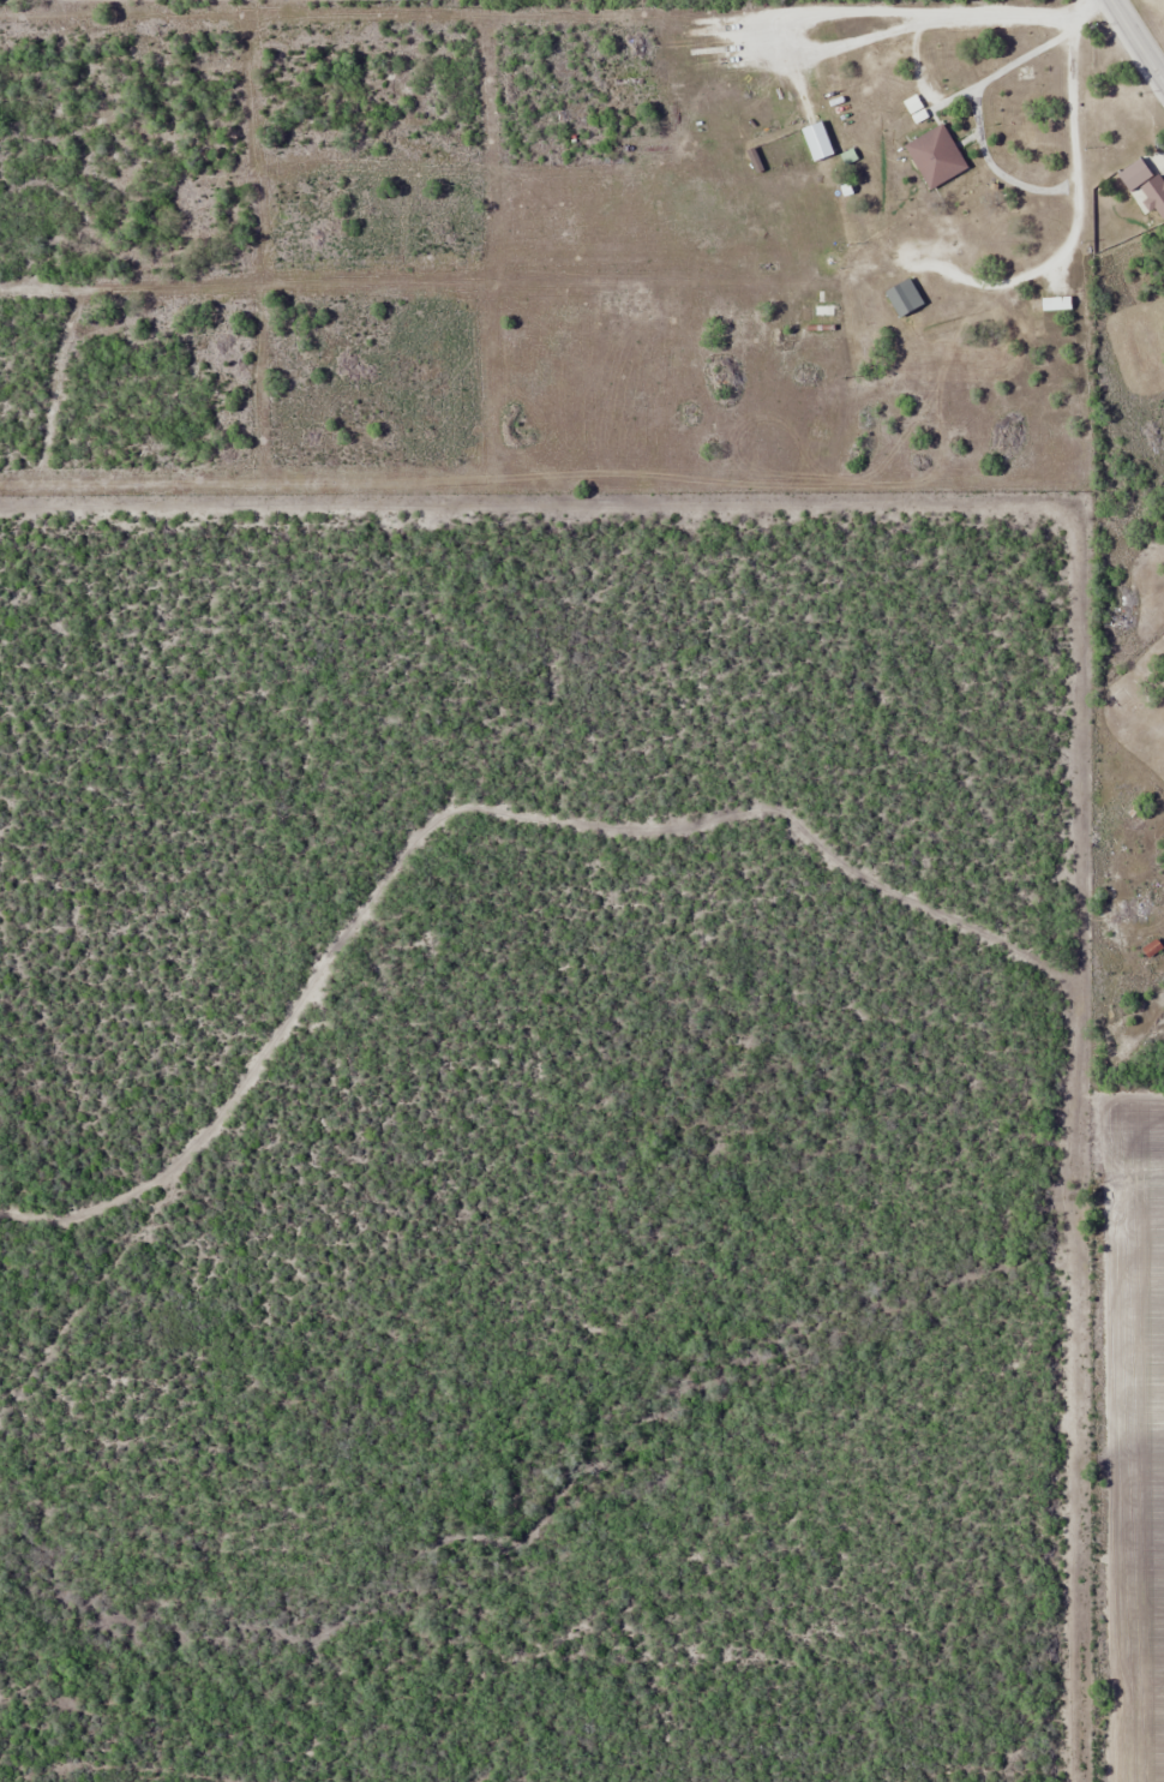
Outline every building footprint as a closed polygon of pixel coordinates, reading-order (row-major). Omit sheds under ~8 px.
[(968,169),(944,124),(904,144),(927,190),(968,169)] [(1143,174),(1135,161),(1117,172),(1125,184),(1143,174)] [(1145,181),(1145,211),(1159,211),(1159,216),(1163,216),(1163,181),(1145,181)] [(885,292),(899,318),(924,305),(910,278),(885,292)] [(1148,958),(1162,949),(1157,940),(1143,949),(1148,958)]
